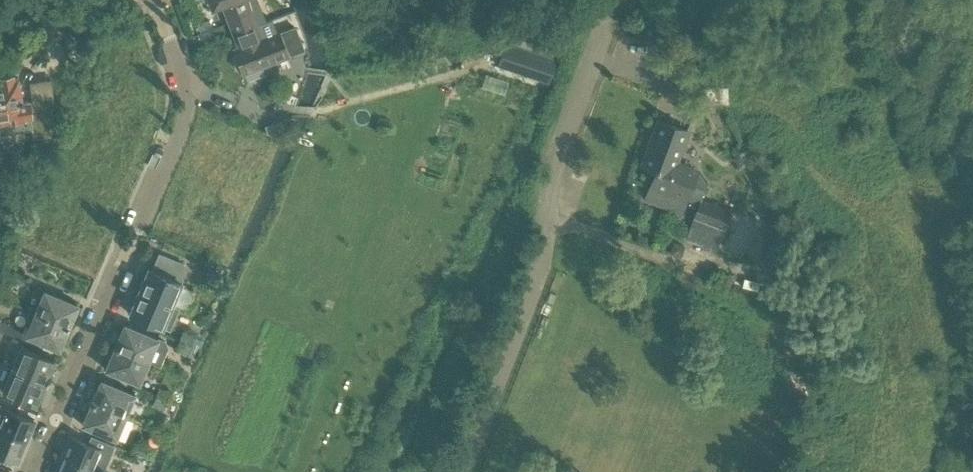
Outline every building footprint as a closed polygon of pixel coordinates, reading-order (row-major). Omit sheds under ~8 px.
[(257,0),(210,0),(212,7),(222,3),(234,34),(261,24),(265,22),(257,0)] [(231,57),(236,68),(241,69),(243,73),(289,55),(289,56),(305,50),(295,26),(280,32),(278,27),(265,32),(261,24),(234,34),(239,47),(233,49),(235,53),(231,57)] [(507,42),(499,65),(548,82),(556,59),(507,42)] [(54,125),(51,106),(49,96),(22,101),(18,77),(14,78),(13,73),(0,75),(0,134),(31,129),(34,148),(26,170),(34,174),(45,146),(47,145),(54,125)] [(688,199),(699,203),(685,240),(716,252),(731,210),(700,199),(704,188),(694,184),(699,169),(679,161),(690,131),(658,119),(641,165),(655,170),(643,200),(682,215),(688,199)] [(181,282),(187,269),(185,264),(159,254),(152,270),(148,268),(138,291),(173,306),(182,283),(181,282)] [(26,276),(15,271),(11,280),(22,285),(26,276)] [(722,273),(718,289),(728,291),(732,275),(722,273)] [(78,304),(43,290),(33,312),(68,326),(78,304)] [(173,306),(138,291),(129,313),(164,328),(167,318),(174,321),(179,308),(173,306)] [(27,343),(29,337),(59,349),(68,326),(33,312),(28,325),(25,324),(23,330),(0,320),(0,330),(3,332),(27,343)] [(159,338),(124,324),(115,346),(156,363),(161,351),(155,348),(159,338)] [(195,336),(183,331),(179,340),(191,345),(195,336)] [(175,350),(187,355),(191,345),(179,340),(175,350)] [(54,360),(19,345),(10,368),(44,383),(54,360)] [(156,363),(115,346),(105,369),(140,383),(149,361),(156,364),(156,363)] [(0,390),(35,405),(44,383),(10,368),(0,390)] [(135,394),(101,380),(91,402),(126,416),(135,394)] [(171,393),(159,388),(156,396),(168,401),(171,393)] [(152,405),(163,410),(168,401),(156,396),(152,405)] [(82,424),(116,439),(126,416),(91,402),(82,424)] [(26,441),(35,420),(3,407),(3,408),(0,406),(0,430),(26,441)] [(0,430),(0,456),(17,463),(26,441),(0,430)] [(102,449),(71,436),(62,457),(93,470),(102,449)] [(136,443),(134,447),(132,452),(144,457),(148,448),(136,443)] [(93,470),(62,457),(56,471),(93,471),(93,470)]
